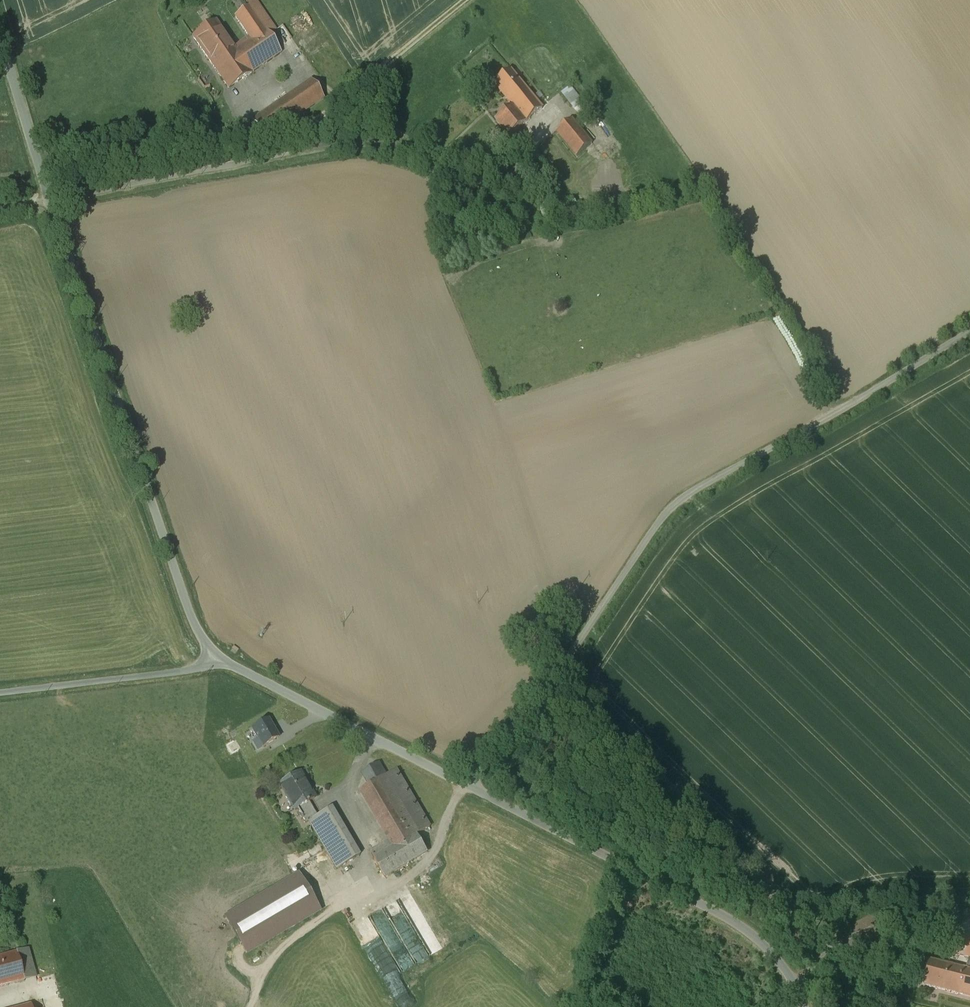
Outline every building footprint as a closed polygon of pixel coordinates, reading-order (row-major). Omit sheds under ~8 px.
[(234,48),(211,64),(229,90),(281,54),(269,36),(276,31),(254,0),(244,0),(249,8),(236,18),(251,40),(246,44),(244,41),(234,48)] [(211,64),(234,48),(216,22),(193,38),(211,64)] [(512,71),(495,85),(507,99),(514,109),(531,95),(512,71)] [(324,99),(311,81),(252,123),(264,141),(324,99)] [(569,88),(562,93),(581,116),(588,109),(581,100),(579,101),(569,88)] [(514,109),(507,99),(478,122),(497,146),(543,109),(533,97),(531,95),(514,109)] [(572,120),(554,135),(575,159),(593,144),(572,120)] [(170,654),(156,656),(157,666),(172,665),(170,654)] [(279,739),(268,721),(252,730),(258,740),(253,743),(258,751),(279,739)] [(363,774),(370,786),(381,779),(387,776),(380,764),(363,774)] [(387,776),(381,779),(411,829),(415,836),(417,834),(418,835),(430,828),(396,770),(387,776)] [(306,782),(300,773),(279,785),(295,811),(297,809),(306,824),(309,822),(317,817),(309,803),(315,799),(306,782)] [(411,829),(381,779),(370,786),(361,791),(390,841),(411,829)] [(317,817),(309,822),(337,870),(360,857),(331,809),(317,817)] [(415,836),(411,829),(390,841),(370,853),(385,877),(428,852),(418,835),(417,834),(415,836)] [(299,876),(226,919),(235,935),(247,954),(320,911),(299,876)] [(964,995),(969,997),(969,938),(954,934),(950,953),(969,957),(967,969),(969,970),(964,995)] [(0,958),(0,988),(25,982),(17,953),(0,958)] [(925,986),(964,995),(969,970),(967,969),(931,961),(925,986)]
